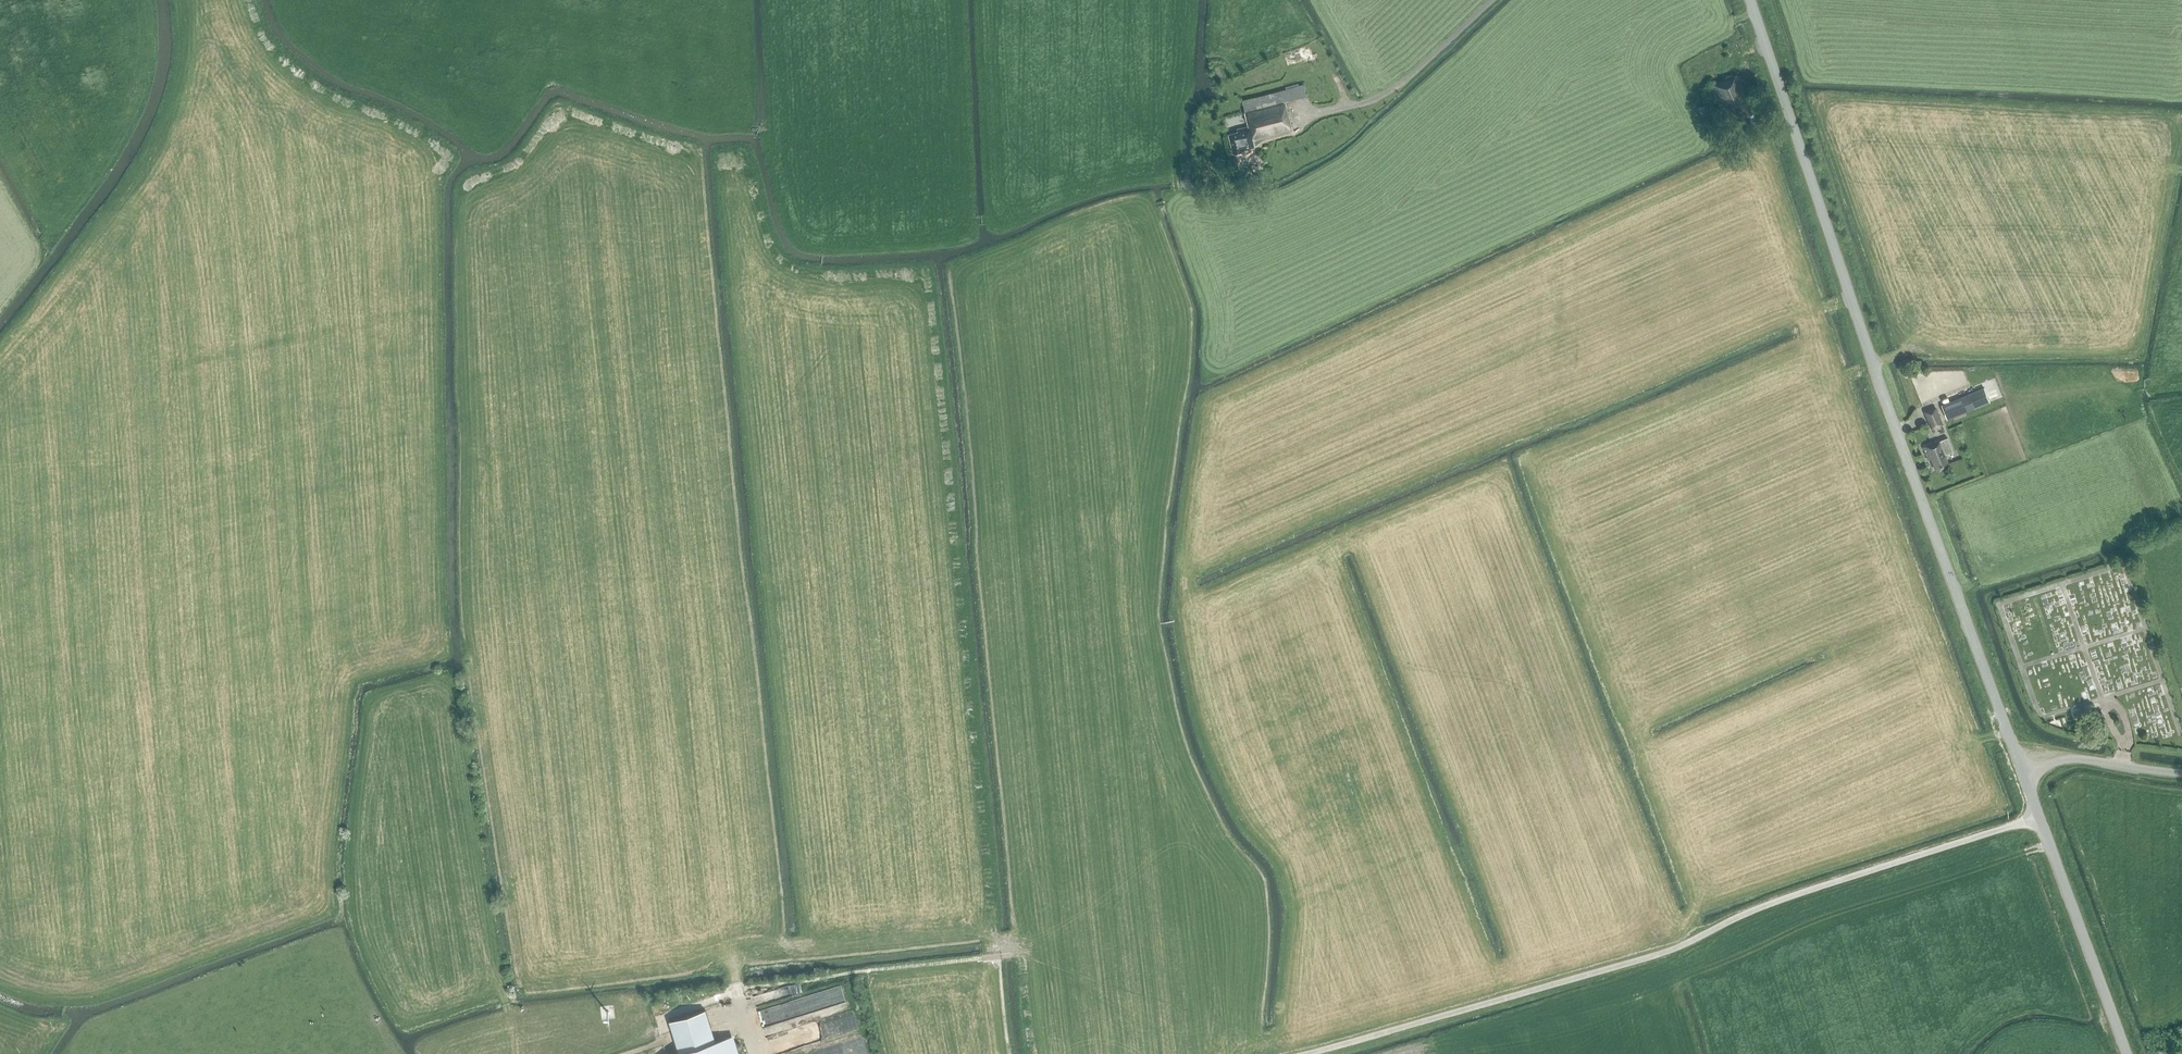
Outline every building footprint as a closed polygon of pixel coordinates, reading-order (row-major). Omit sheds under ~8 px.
[(1283,54),(1288,67),(1308,60),(1303,47),(1283,54)] [(1749,101),(1737,75),(1702,90),(1707,103),(1716,99),(1721,112),(1718,114),(1721,120),(1729,117),(1732,124),(1741,120),(1740,119),(1752,114),(1746,102),(1749,101)] [(1228,135),(1233,154),(1243,151),(1242,150),(1254,147),(1252,141),(1292,131),(1284,102),(1306,96),(1303,85),(1242,101),(1244,112),(1248,126),(1237,129),(1238,132),(1228,135)] [(1708,104),(1698,108),(1704,121),(1713,117),(1708,104)] [(1946,417),(1972,406),(1968,394),(1941,405),(1946,417)] [(1925,412),(1931,429),(1941,425),(1935,408),(1925,412)] [(1931,459),(1935,471),(1948,466),(1944,456),(1953,452),(1947,438),(1922,448),(1927,460),(1931,459)] [(2077,712),(2079,719),(2089,716),(2088,709),(2077,712)] [(766,1034),(851,1013),(844,986),(760,1006),(766,1034)] [(668,1022),(678,1053),(675,1053),(736,1053),(731,1037),(714,1042),(704,1011),(668,1022)] [(848,1045),(851,1053),(868,1053),(863,1040),(848,1045)]
